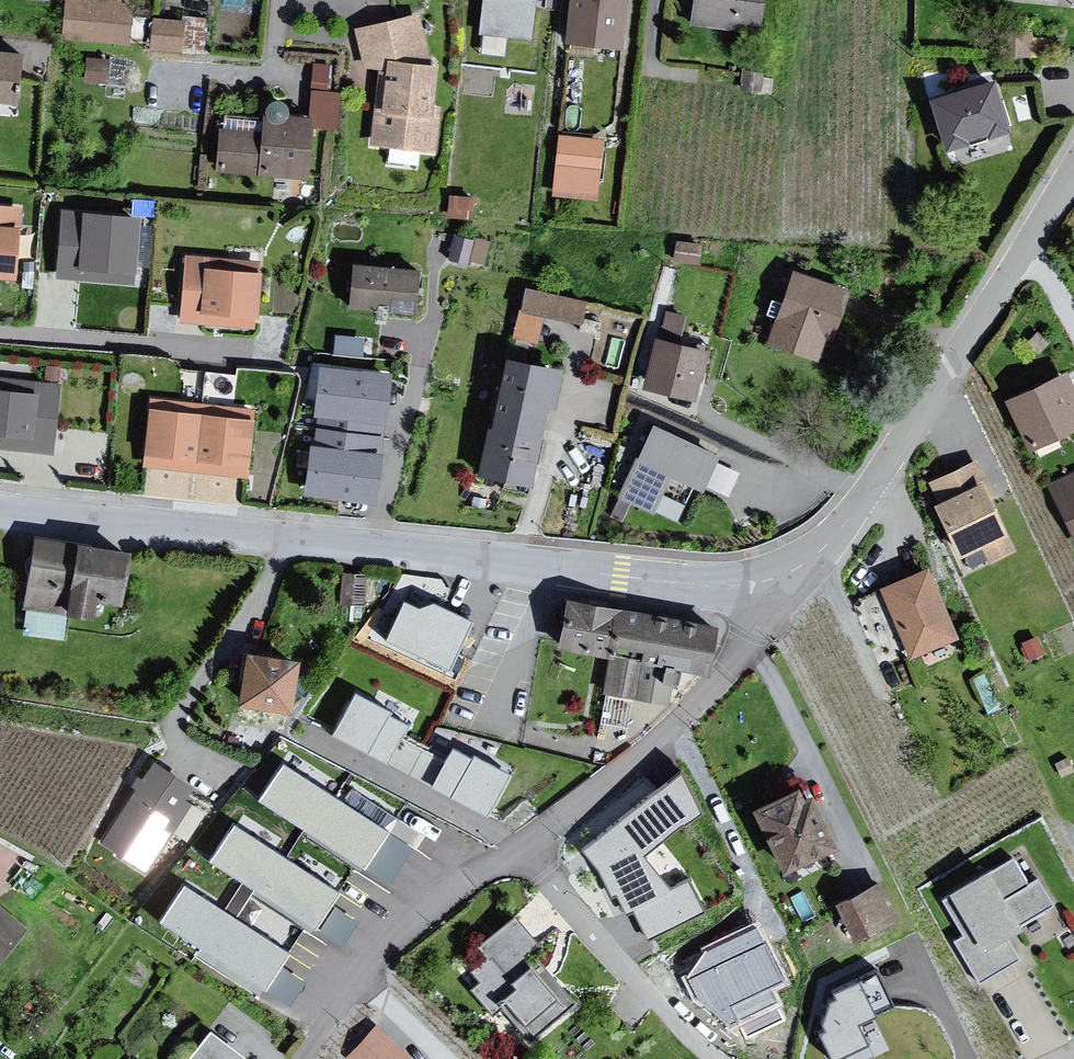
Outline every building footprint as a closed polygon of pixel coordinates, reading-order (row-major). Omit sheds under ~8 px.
[(62,42),(127,46),(131,7),(119,6),(118,0),(65,0),(62,42)] [(564,43),(618,51),(625,0),(566,0),(564,43)] [(689,29),(759,33),(763,0),(691,0),(689,29)] [(206,44),(205,11),(149,12),(149,45),(206,44)] [(417,16),(353,33),(358,103),(373,104),(369,147),(436,153),(440,110),(431,109),(433,69),(426,67),(417,16)] [(11,109),(19,54),(0,53),(0,109),(11,109)] [(86,76),(109,76),(110,54),(87,53),(86,76)] [(256,136),(214,131),(215,173),(308,182),(309,133),(336,136),(339,95),(325,94),(329,72),(312,67),(304,118),(283,117),(283,111),(280,105),(274,102),(269,101),(264,105),(259,109),(258,115),(256,136)] [(987,80),(927,99),(952,171),(1012,156),(987,80)] [(600,194),(603,132),(556,130),(554,192),(600,194)] [(0,206),(0,280),(14,282),(22,208),(0,206)] [(138,221),(59,215),(53,279),(132,289),(138,221)] [(482,261),(488,238),(455,229),(448,253),(482,261)] [(257,263),(182,258),(179,324),(255,329),(257,263)] [(415,269),(348,266),(346,310),(410,317),(415,269)] [(847,296),(791,275),(768,344),(819,367),(847,296)] [(584,304),(522,289),(508,343),(535,348),(540,316),(579,324),(584,304)] [(652,340),(640,391),(689,402),(707,353),(652,340)] [(559,370),(500,358),(473,474),(525,487),(542,407),(549,409),(559,370)] [(388,377),(324,369),(308,494),(373,502),(388,377)] [(1000,405),(1025,451),(1073,429),(1073,395),(1062,375),(1000,405)] [(57,385),(0,379),(0,450),(51,455),(57,385)] [(250,407),(147,400),(137,457),(141,459),(139,468),(245,481),(250,407)] [(648,427),(616,501),(648,515),(666,479),(695,493),(714,458),(648,427)] [(975,463),(926,484),(933,499),(928,502),(957,560),(965,581),(1018,559),(975,463)] [(1048,486),(1073,545),(1073,474),(1048,486)] [(120,551),(30,539),(20,609),(59,612),(85,618),(88,601),(116,604),(120,551)] [(876,590),(907,662),(956,641),(926,569),(876,590)] [(704,677),(713,629),(563,599),(551,649),(605,662),(603,694),(666,709),(670,673),(704,677)] [(471,622),(434,605),(421,610),(404,602),(386,641),(449,670),(471,622)] [(233,707),(283,712),(289,659),(237,653),(233,707)] [(391,713),(355,694),(333,736),(387,765),(408,727),(389,717),(391,713)] [(509,777),(474,758),(473,760),(454,750),(433,787),(488,816),(509,777)] [(189,788),(148,765),(129,789),(132,793),(99,848),(145,878),(187,807),(180,799),(189,788)] [(389,834),(284,766),(259,803),(365,871),(389,834)] [(680,769),(581,838),(650,936),(703,898),(685,873),(669,884),(643,847),(705,804),(680,769)] [(791,789),(747,809),(775,875),(828,854),(801,795),(795,799),(791,789)] [(339,893),(234,826),(210,863),(315,931),(339,893)] [(982,870),(943,894),(944,898),(935,901),(950,931),(955,929),(960,938),(946,943),(976,989),(1021,963),(1007,935),(1052,909),(1036,882),(1023,885),(1011,859),(984,876),(982,870)] [(877,885),(830,905),(848,944),(898,921),(877,885)] [(290,954),(184,887),(160,924),(266,992),(290,954)] [(24,933),(0,914),(0,961),(24,933)] [(539,950),(509,915),(472,948),(483,959),(468,972),(477,985),(467,993),(487,1014),(494,1008),(530,1047),(574,1007),(528,958),(539,950)] [(769,980),(784,973),(762,920),(684,952),(713,1021),(739,1011),(745,1026),(782,1011),(769,980)] [(892,1002),(878,970),(812,998),(838,1058),(842,1058),(870,1047),(857,1017),(892,1002)] [(376,1029),(349,1058),(350,1058),(410,1058),(376,1029)] [(202,1034),(184,1058),(233,1058),(202,1034)]
